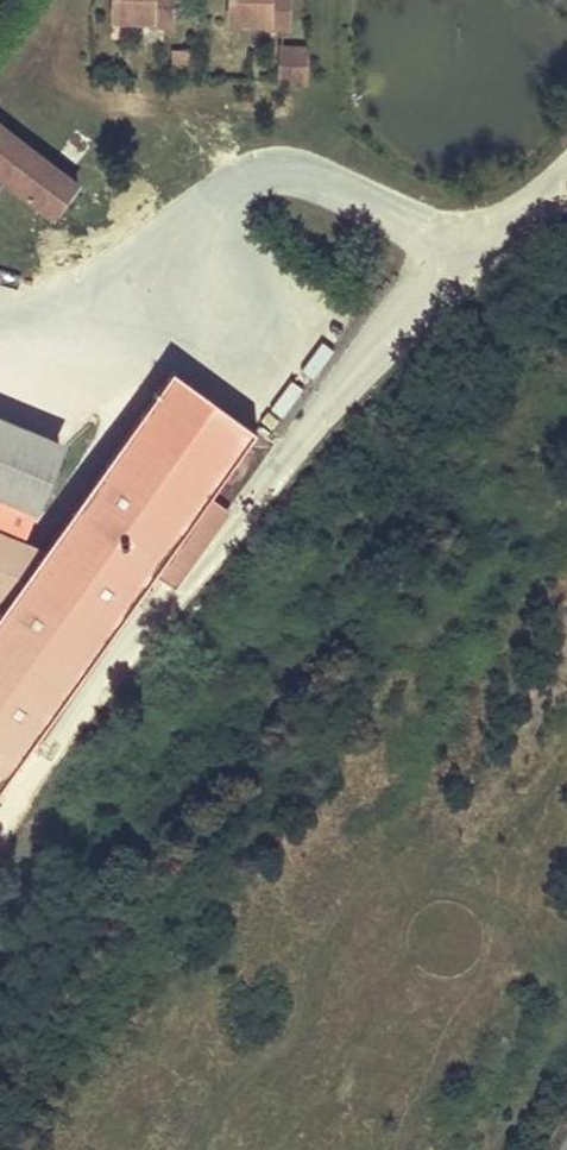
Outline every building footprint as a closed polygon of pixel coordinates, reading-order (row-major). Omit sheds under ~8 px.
[(112,21),(149,22),(150,27),(171,28),(171,0),(113,0),(112,21)] [(228,23),(266,25),(266,29),(289,30),(289,0),(229,0),(228,23)] [(281,46),(280,64),(280,81),(303,81),(304,46),(281,46)] [(194,51),(174,51),(173,77),(194,77),(194,51)] [(66,201),(78,184),(0,126),(0,176),(53,217),(66,201)] [(257,431),(174,372),(44,550),(38,557),(0,609),(0,787),(165,559),(210,496),(257,431)] [(0,413),(0,497),(36,512),(67,441),(0,413)] [(230,510),(276,444),(257,431),(210,496),(230,510)] [(186,574),(230,510),(210,496),(165,559),(186,574)] [(23,541),(36,512),(0,497),(0,532),(23,541)] [(0,532),(0,609),(38,557),(44,550),(23,541),(0,532)]
